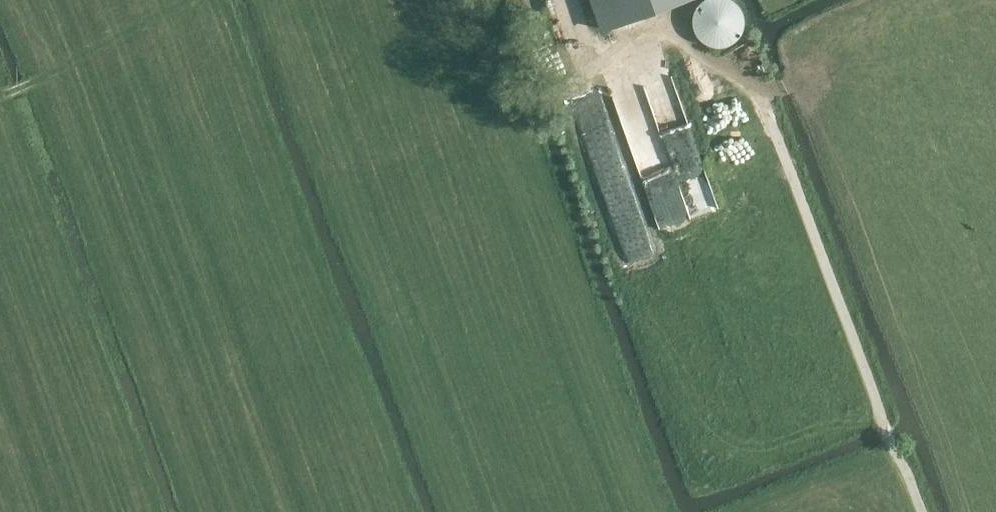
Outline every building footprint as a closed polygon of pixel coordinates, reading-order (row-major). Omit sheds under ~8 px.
[(607,28),(683,0),(597,0),(607,28)] [(744,24),(744,22),(744,21),(744,20),(744,18),(744,17),(743,16),(743,14),(742,13),(742,12),(741,11),(740,10),(739,9),(738,8),(738,7),(737,6),(736,5),(735,4),(733,3),(732,2),(731,2),(730,1),(729,1),(727,0),(726,0),(715,0),(714,0),(713,1),(711,1),(710,2),(709,2),(708,3),(707,4),(706,5),(704,5),(704,6),(703,7),(702,8),(701,9),(700,11),(699,12),(699,13),(698,14),(698,15),(697,17),(697,18),(697,19),(697,21),(697,22),(697,23),(697,25),(697,26),(697,27),(697,29),(697,30),(698,31),(698,33),(699,34),(700,35),(700,36),(701,37),(702,38),(703,39),(704,40),(705,41),(706,42),(707,43),(708,44),(709,44),(710,45),(712,45),(713,46),(714,46),(716,47),(717,47),(718,47),(720,47),(721,47),(722,47),(724,47),(725,47),(726,46),(728,46),(729,46),(730,45),(731,44),(733,44),(734,43),(735,42),(736,41),(737,41),(738,40),(739,39),(740,38),(740,36),(741,35),(742,34),(742,33),(743,32),(743,30),(744,29),(744,28),(744,26),(744,25),(744,24)]
